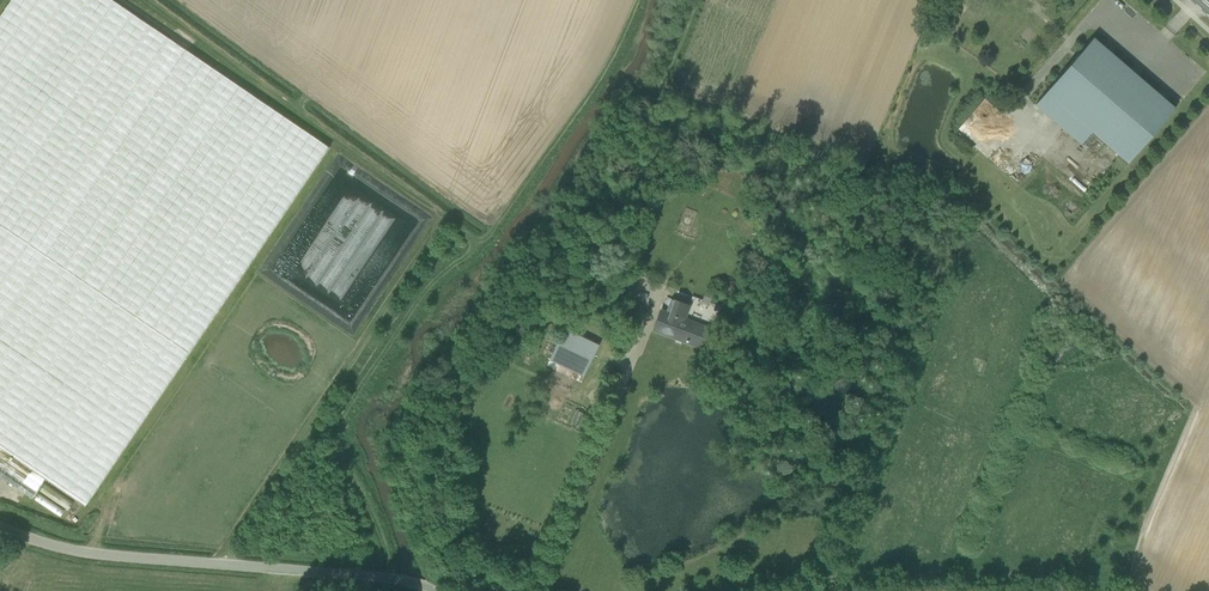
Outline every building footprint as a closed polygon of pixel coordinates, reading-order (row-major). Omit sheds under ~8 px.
[(9,482),(33,498),(46,479),(85,506),(234,286),(329,147),(113,0),(11,0),(0,16),(0,476),(9,482)] [(1082,144),(1092,132),(1129,163),(1176,108),(1094,38),(1036,105),(1082,144)] [(691,313),(687,312),(690,306),(675,300),(671,312),(662,309),(655,329),(701,347),(708,329),(712,331),(715,320),(691,311),(691,313)] [(563,328),(553,348),(590,365),(599,345),(563,328)] [(555,418),(557,408),(548,406),(546,416),(555,418)]
